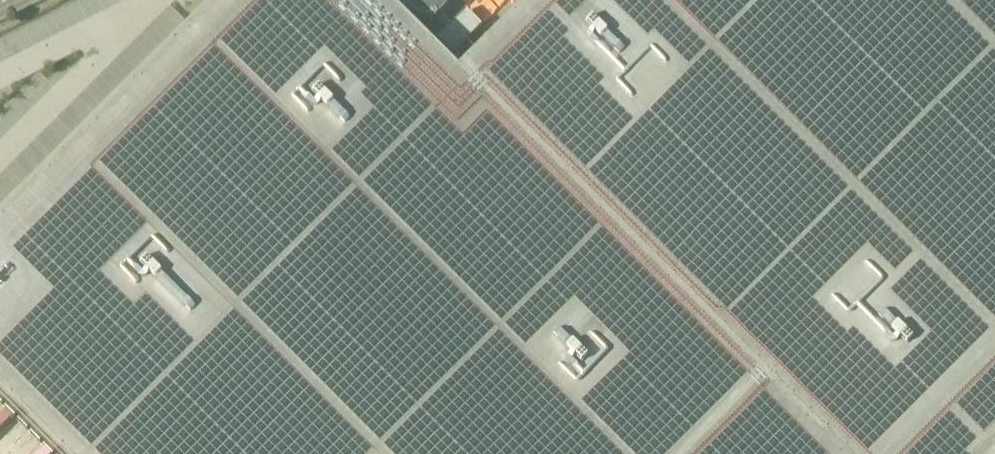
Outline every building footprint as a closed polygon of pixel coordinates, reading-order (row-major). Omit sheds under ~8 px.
[(53,453),(994,453),(994,0),(539,0),(458,80),(378,0),(233,0),(0,232),(0,401),(53,453)] [(467,13),(438,42),(454,58),(482,29),(467,13)]
